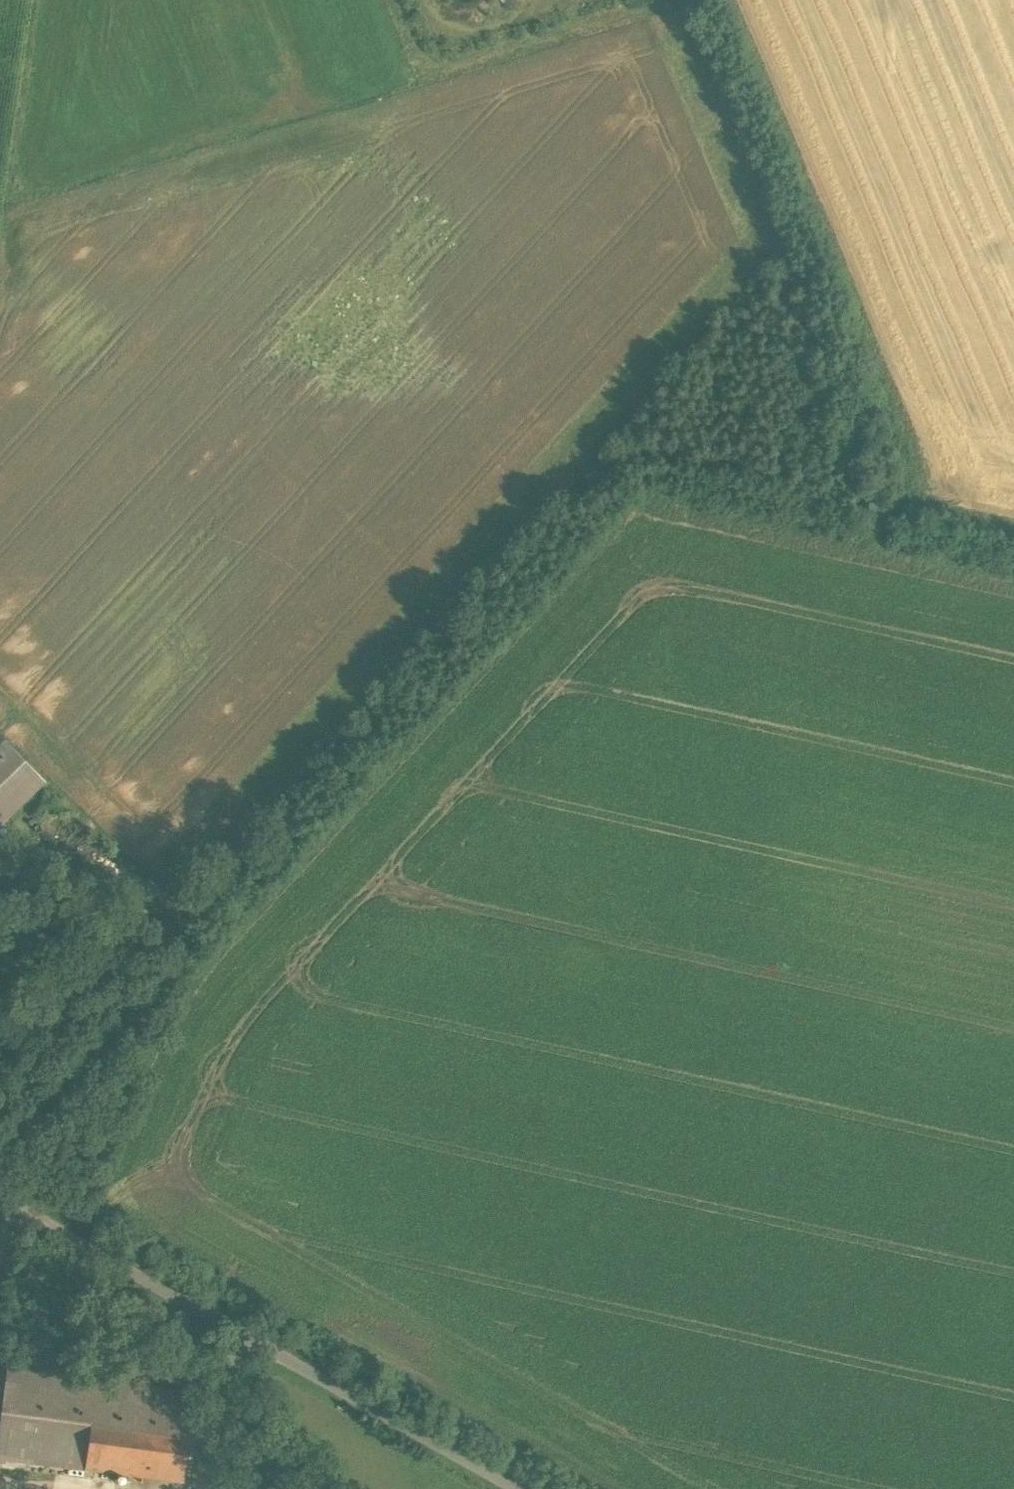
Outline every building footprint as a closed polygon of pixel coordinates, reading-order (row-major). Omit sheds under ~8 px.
[(45,781),(5,741),(0,746),(0,826),(45,781)] [(11,1369),(0,1452),(0,1457),(184,1481),(196,1394),(11,1369)]
